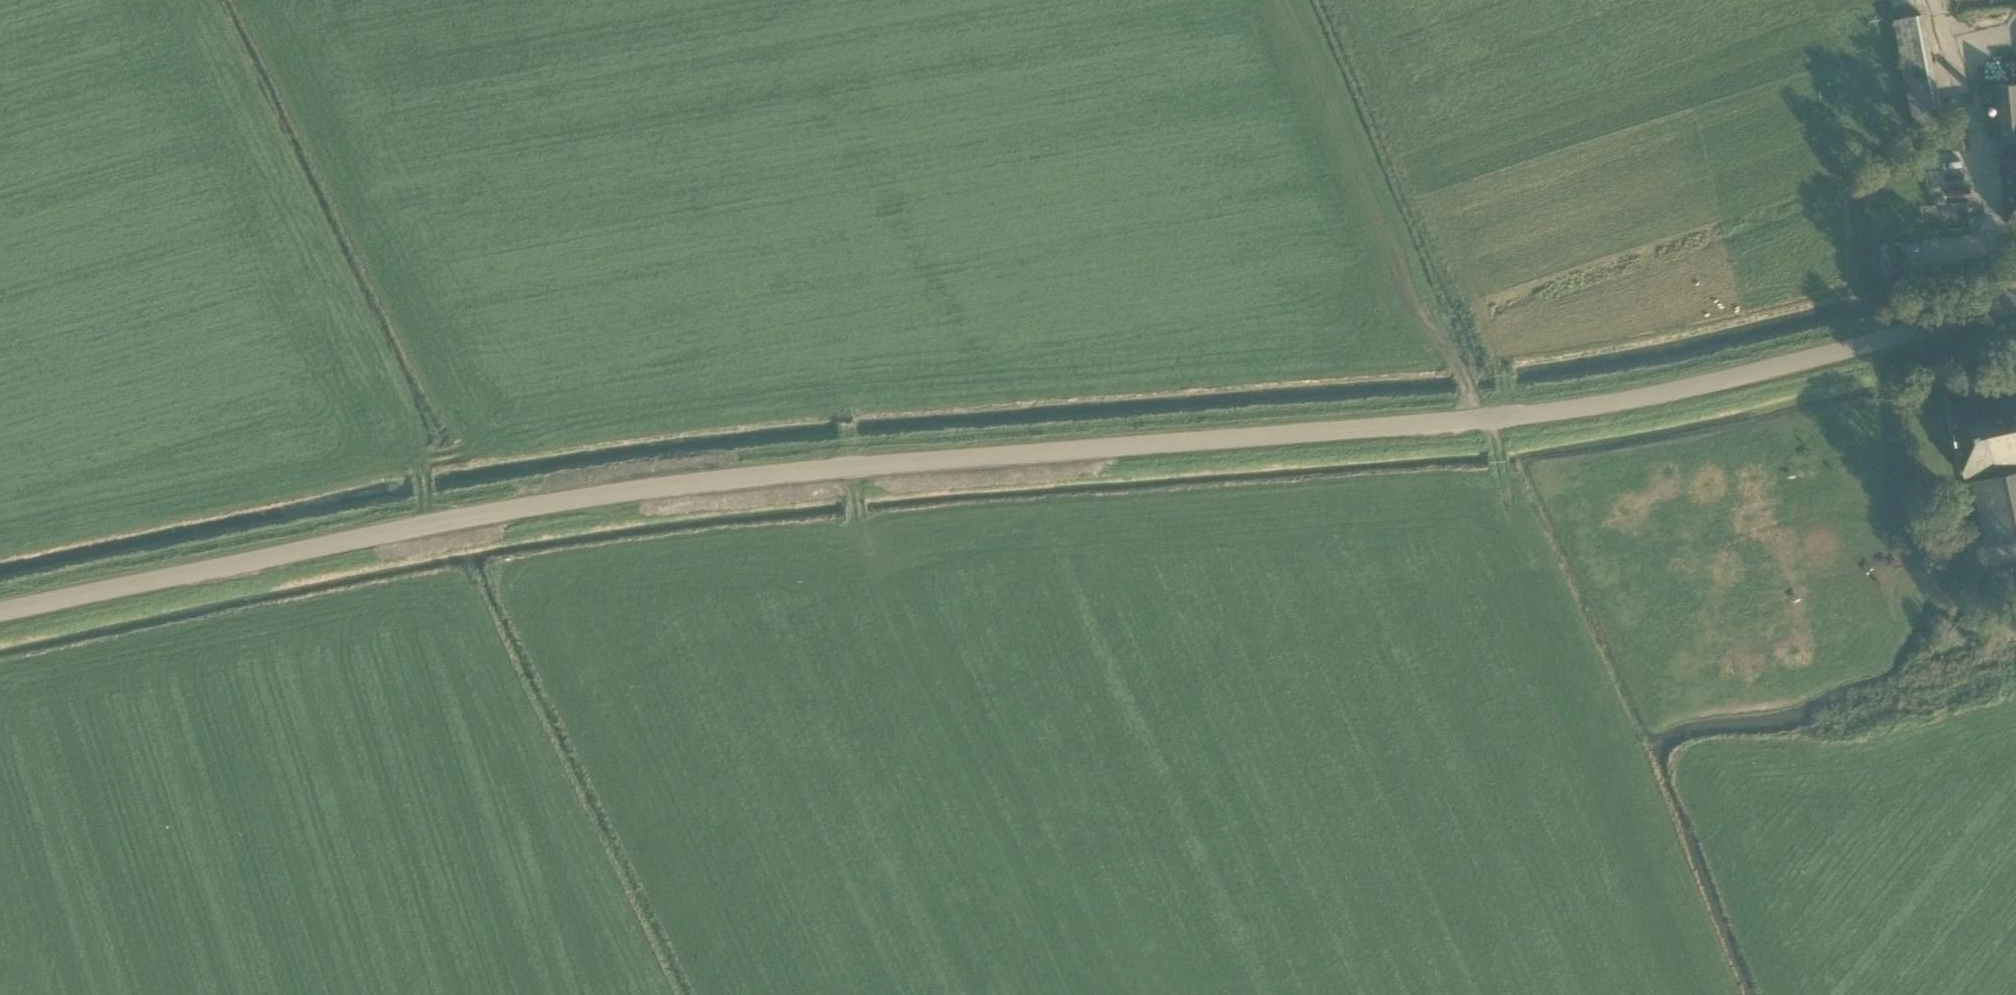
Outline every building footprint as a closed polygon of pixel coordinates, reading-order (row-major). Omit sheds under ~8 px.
[(1942,112),(1928,4),(1897,8),(1912,116),(1942,112)] [(2015,140),(2015,84),(1995,86),(1998,115),(1987,116),(1989,138),(2000,137),(2000,142),(2015,140)] [(2001,152),(2008,224),(2015,223),(2015,150),(2001,152)] [(1951,415),(1960,457),(1964,477),(1997,470),(1998,475),(1971,481),(1986,547),(2015,541),(2015,384),(1987,390),(1968,394),(1948,399),(1951,415)] [(1962,552),(1975,549),(1970,530),(1958,532),(1962,552)]
